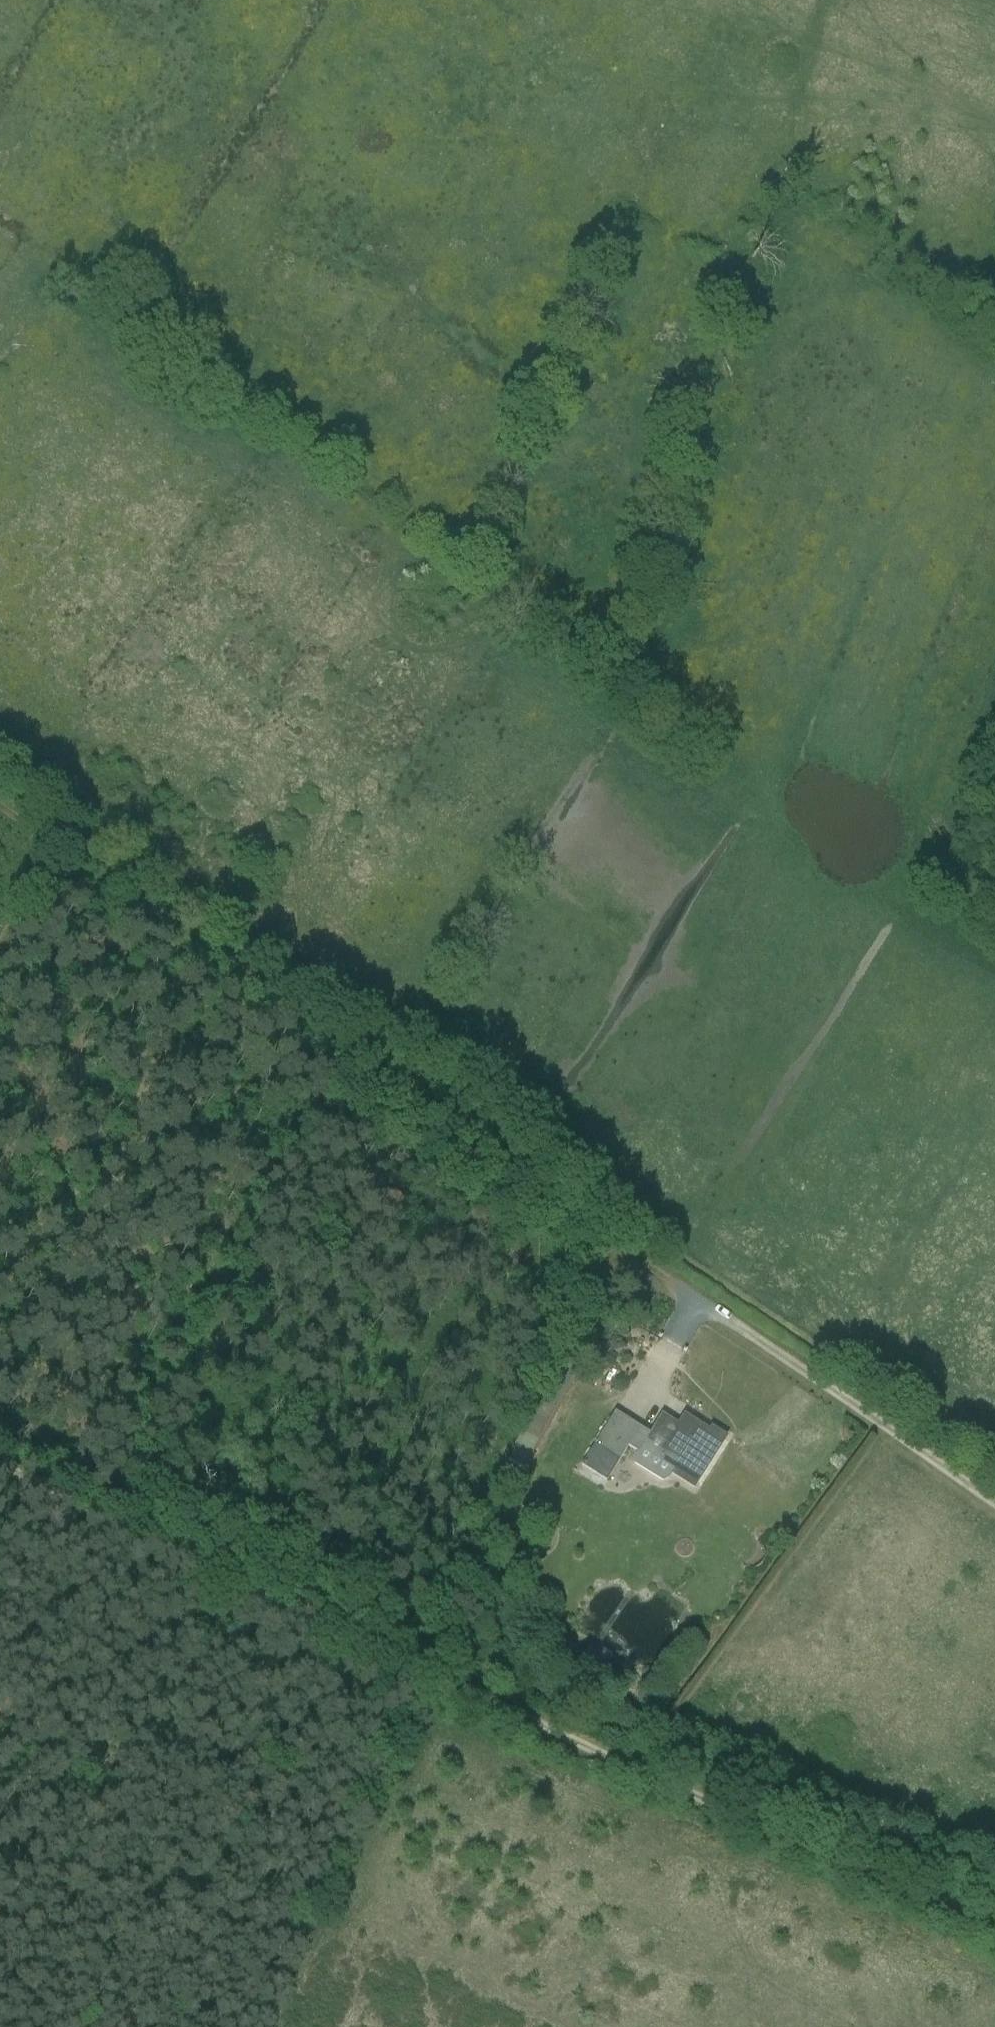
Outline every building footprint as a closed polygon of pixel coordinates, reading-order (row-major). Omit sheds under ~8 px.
[(615,1413),(594,1446),(619,1462),(629,1447),(637,1453),(639,1453),(650,1436),(615,1413)] [(650,1436),(643,1447),(638,1454),(637,1453),(634,1457),(635,1465),(662,1483),(669,1480),(672,1476),(693,1489),(700,1479),(713,1459),(726,1438),(711,1428),(708,1433),(701,1428),(684,1417),(679,1426),(663,1416),(650,1436)]
